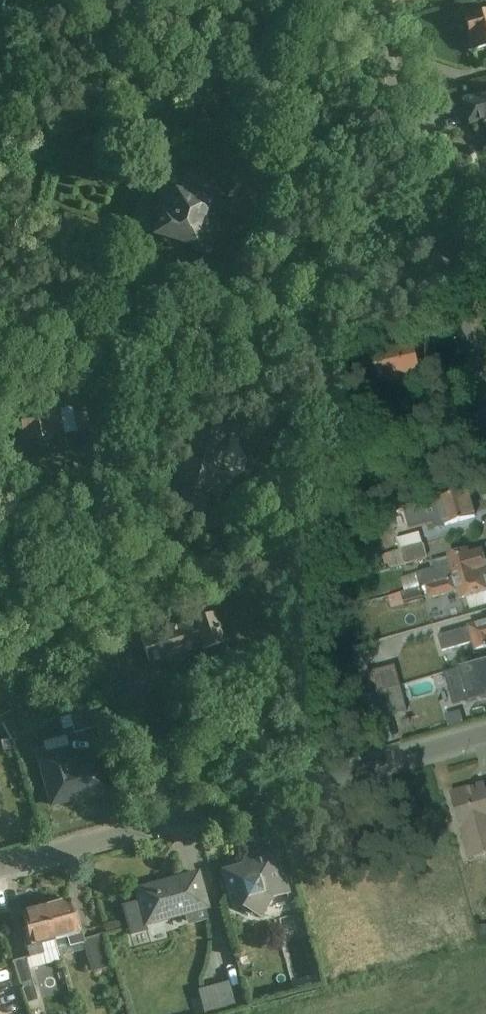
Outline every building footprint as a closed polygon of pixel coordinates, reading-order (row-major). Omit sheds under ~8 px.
[(485,52),(485,13),(470,17),(480,54),(485,52)] [(476,107),(485,142),(485,104),(476,107)] [(149,239),(206,256),(221,206),(164,189),(149,239)] [(383,385),(424,375),(417,348),(376,358),(383,385)] [(28,444),(63,438),(58,410),(23,416),(28,444)] [(181,501),(217,508),(233,436),(196,429),(181,501)] [(456,536),(483,528),(473,494),(446,502),(456,536)] [(455,579),(485,569),(485,548),(484,543),(448,555),(455,579)] [(413,594),(428,593),(426,569),(411,571),(413,594)] [(485,593),(485,569),(455,579),(463,601),(485,593)] [(410,586),(396,587),(397,600),(411,600),(410,586)] [(152,664),(226,639),(215,608),(141,634),(152,664)] [(485,652),(485,624),(450,633),(456,659),(485,652)] [(373,665),(384,713),(414,706),(404,659),(373,665)] [(485,700),(485,663),(463,670),(474,703),(485,700)] [(411,679),(414,692),(426,689),(422,676),(411,679)] [(16,736),(0,740),(0,768),(39,759),(25,706),(1,712),(2,720),(12,717),(16,736)] [(72,729),(85,725),(79,710),(67,714),(72,729)] [(51,806),(114,789),(105,757),(79,764),(74,745),(38,755),(51,806)] [(485,852),(485,780),(454,788),(472,856),(485,852)] [(292,893),(280,851),(224,866),(236,909),(292,893)] [(150,925),(210,909),(199,869),(139,885),(150,925)] [(60,938),(82,931),(71,897),(50,904),(60,938)] [(60,938),(50,904),(23,912),(34,946),(60,938)] [(114,933),(96,938),(105,971),(123,966),(114,933)] [(40,953),(41,966),(72,962),(71,949),(40,953)] [(0,964),(0,985),(20,981),(16,961),(0,964)] [(243,982),(210,987),(215,1012),(247,1007),(243,982)]
